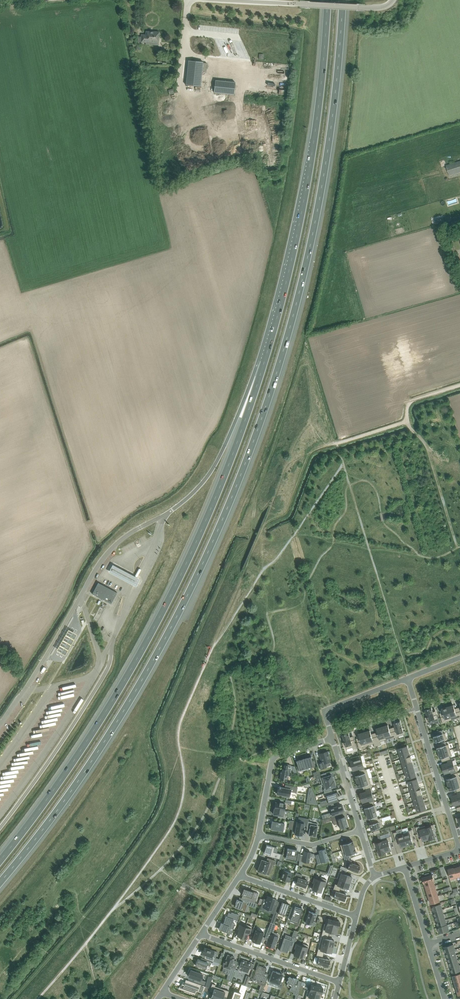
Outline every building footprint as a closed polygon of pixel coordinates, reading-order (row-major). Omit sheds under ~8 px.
[(142,37),(141,42),(146,42),(146,41),(148,41),(148,42),(158,42),(159,37),(159,32),(158,32),(158,31),(155,31),(154,32),(146,32),(146,35),(142,35),(142,37)] [(188,65),(186,85),(201,86),(202,71),(206,71),(207,63),(203,63),(203,62),(188,60),(188,65)] [(215,80),(214,92),(234,94),(235,82),(215,80)] [(278,95),(283,96),(286,82),(280,81),(278,95)] [(459,173),(459,162),(446,166),(450,176),(459,173)] [(451,222),(453,229),(459,227),(459,219),(451,222)] [(450,254),(455,252),(453,243),(447,245),(450,254)] [(140,579),(113,564),(109,572),(136,586),(140,579)] [(111,604),(117,592),(98,582),(92,594),(111,604)] [(57,648),(65,653),(77,632),(69,627),(57,648)] [(448,707),(451,720),(457,718),(457,719),(459,718),(459,716),(459,712),(456,713),(455,709),(454,705),(448,707)] [(441,717),(443,723),(446,722),(451,720),(448,707),(442,709),(443,712),(444,716),(441,717)] [(17,708),(8,722),(11,724),(20,711),(17,708)] [(426,717),(425,717),(426,722),(429,721),(429,724),(435,722),(436,724),(439,723),(437,715),(434,715),(433,712),(431,708),(425,710),(427,717),(426,717)] [(396,731),(393,732),(395,738),(399,737),(398,736),(399,736),(404,734),(400,721),(394,723),(395,727),(396,731)] [(388,725),(382,727),(386,740),(392,738),(392,739),(395,738),(393,732),(390,732),(389,729),(388,725)] [(378,736),(375,737),(378,746),(381,745),(380,742),(386,740),(382,727),(376,728),(377,732),(378,736)] [(370,730),(364,732),(368,745),(374,744),(375,747),(378,746),(375,737),(372,738),(371,734),(370,730)] [(436,736),(433,737),(435,742),(436,742),(437,745),(445,742),(445,740),(445,739),(447,739),(445,733),(444,733),(443,730),(435,732),(436,736)] [(360,742),(357,743),(359,749),(363,748),(362,747),(368,745),(364,732),(358,734),(359,738),(360,742)] [(345,742),(342,743),(344,747),(346,746),(347,749),(353,747),(353,749),(357,748),(354,740),(351,741),(350,737),(349,733),(343,735),(345,742)] [(438,748),(437,748),(438,753),(450,750),(449,744),(446,745),(445,742),(437,745),(437,747),(438,748)] [(450,750),(438,753),(440,757),(440,759),(441,758),(442,762),(447,760),(450,759),(450,756),(451,755),(452,755),(450,750)] [(322,753),(320,754),(322,762),(319,763),(321,769),(327,767),(326,764),(326,762),(330,761),(327,751),(325,752),(324,751),(322,752),(322,753)] [(307,758),(303,759),(306,768),(315,766),(314,760),(313,761),(311,755),(306,756),(307,758)] [(357,760),(351,762),(352,766),(363,763),(363,762),(361,756),(361,755),(356,757),(357,760)] [(410,756),(401,759),(403,764),(412,761),(411,756),(410,756)] [(448,763),(442,765),(443,769),(454,766),(454,765),(452,758),(450,759),(447,760),(448,761),(448,763)] [(298,760),(298,761),(296,761),(298,766),(296,766),(298,771),(301,770),(306,768),(303,759),(300,760),(298,760)] [(363,763),(352,766),(353,770),(360,768),(360,771),(365,770),(363,763)] [(291,765),(287,764),(287,765),(284,765),(284,768),(283,768),(282,771),(281,771),(281,774),(280,779),(283,780),(284,780),(287,780),(288,772),(290,772),(291,768),(290,768),(291,765)] [(454,766),(443,769),(445,773),(451,771),(451,773),(452,773),(458,771),(456,765),(454,765),(454,766)] [(359,775),(355,776),(357,782),(369,778),(367,769),(365,770),(360,771),(361,774),(359,775)] [(446,779),(448,785),(459,781),(459,779),(458,772),(452,774),(453,777),(451,778),(448,779),(446,779)] [(323,777),(320,778),(322,784),(323,784),(324,783),(333,780),(335,780),(334,776),(332,777),(332,775),(327,776),(326,773),(321,774),(323,777)] [(369,778),(357,782),(358,788),(361,787),(363,786),(365,786),(366,789),(370,787),(370,788),(372,787),(369,778)] [(324,783),(323,784),(324,789),(325,793),(332,791),(331,787),(336,786),(335,785),(336,784),(335,780),(333,780),(324,783)] [(448,785),(450,791),(454,789),(456,789),(457,792),(459,791),(459,781),(448,785)] [(279,787),(278,787),(277,793),(278,794),(281,795),(283,795),(283,796),(289,797),(290,795),(290,791),(296,792),(297,787),(288,785),(287,788),(285,788),(280,787),(280,786),(279,787)] [(367,792),(360,793),(362,798),(373,795),(370,788),(370,787),(366,789),(367,792)] [(317,804),(312,788),(309,788),(307,803),(317,804)] [(420,789),(411,792),(413,797),(422,794),(421,789),(420,789)] [(327,799),(324,800),(326,805),(327,805),(333,803),(334,803),(338,801),(339,801),(338,801),(338,800),(338,798),(337,797),(338,796),(339,796),(337,792),(337,793),(336,793),(333,794),(326,796),(327,799)] [(452,797),(453,801),(459,799),(459,792),(458,793),(458,795),(452,797)] [(373,795),(362,798),(363,802),(369,800),(370,803),(373,802),(374,802),(375,802),(373,795)] [(370,803),(365,804),(366,808),(365,808),(366,814),(376,811),(377,811),(375,805),(374,805),(373,802),(370,803)] [(333,803),(327,805),(331,816),(343,812),(343,811),(344,810),(343,805),(342,806),(341,805),(334,807),(333,803)] [(274,811),(273,814),(279,815),(278,818),(285,819),(286,814),(287,815),(288,811),(284,810),(274,808),(274,811)] [(376,811),(366,814),(368,819),(369,819),(370,822),(378,819),(376,811)] [(339,814),(331,816),(333,820),(334,825),(339,823),(340,828),(348,826),(345,816),(340,818),(339,814)] [(296,822),(295,830),(296,830),(295,834),(296,834),(296,835),(299,836),(299,834),(302,835),(303,832),(303,831),(303,832),(304,827),(304,825),(307,826),(308,821),(309,819),(305,818),(304,822),(298,821),(298,822),(296,822)] [(371,824),(370,825),(371,830),(383,827),(381,818),(378,819),(370,822),(371,824)] [(272,821),(271,829),(275,830),(283,831),(285,824),(285,823),(284,823),(279,822),(278,822),(272,821)] [(311,822),(308,821),(307,827),(310,828),(309,835),(316,836),(318,823),(311,822)] [(426,827),(425,827),(429,840),(435,838),(433,830),(435,829),(434,824),(426,827)] [(419,826),(416,827),(418,835),(421,834),(423,841),(429,839),(429,840),(425,827),(426,827),(425,826),(420,827),(419,827),(419,826)] [(404,833),(403,834),(407,846),(413,844),(411,837),(414,836),(412,830),(409,831),(409,832),(404,833)] [(397,832),(393,833),(396,841),(399,840),(401,848),(404,847),(404,846),(407,846),(403,834),(404,833),(403,832),(397,834),(397,832)] [(390,836),(381,839),(381,840),(382,840),(385,852),(391,850),(389,843),(392,842),(390,836)] [(381,840),(373,843),(375,848),(377,847),(378,849),(379,855),(386,853),(385,852),(382,840),(381,840)] [(353,841),(340,845),(342,850),(354,847),(353,841)] [(267,845),(264,853),(267,854),(267,856),(280,859),(279,860),(282,861),(283,854),(281,854),(277,853),(274,852),(275,847),(267,845)] [(286,849),(285,856),(286,857),(286,859),(294,860),(294,863),(299,864),(299,861),(300,860),(301,854),(301,853),(302,847),(298,846),(297,850),(288,848),(287,849),(286,849)] [(354,847),(342,850),(345,859),(346,859),(351,857),(350,854),(352,854),(356,852),(354,847)] [(325,849),(318,851),(322,862),(329,860),(325,849)] [(301,854),(300,860),(302,861),(309,862),(311,852),(304,851),(304,855),(301,854)] [(347,862),(345,867),(348,868),(348,869),(352,870),(356,871),(358,872),(360,868),(359,868),(360,866),(356,864),(354,864),(352,863),(351,857),(346,859),(347,862)] [(258,870),(258,871),(265,873),(265,874),(266,874),(266,873),(270,863),(273,864),(274,864),(276,861),(268,858),(266,861),(262,860),(262,859),(262,860),(260,863),(260,864),(259,866),(259,867),(258,870)] [(451,879),(456,877),(454,868),(448,869),(451,879)] [(337,878),(339,879),(350,883),(351,879),(352,877),(350,876),(348,875),(347,875),(346,875),(345,874),(346,871),(344,870),(340,869),(337,878)] [(284,870),(281,879),(288,881),(289,881),(290,877),(292,873),(284,870)] [(305,887),(308,881),(301,878),(302,875),(296,873),(294,879),(297,880),(296,884),(301,886),(305,887)] [(433,881),(435,880),(433,874),(430,876),(429,873),(425,874),(426,877),(422,878),(424,883),(425,883),(433,880),(433,881)] [(314,883),(312,889),(317,891),(321,879),(320,879),(315,877),(313,882),(314,883)] [(321,879),(317,891),(321,892),(323,886),(324,886),(327,880),(321,878),(320,879),(321,879)] [(335,884),(334,887),(340,889),(341,886),(343,887),(344,887),(347,888),(349,889),(350,886),(349,885),(350,883),(339,879),(337,884),(335,884)] [(333,891),(331,896),(334,897),(334,898),(338,899),(342,900),(345,901),(346,897),(347,895),(343,893),(342,893),(340,892),(339,892),(340,889),(334,887),(333,890),(333,891)] [(244,888),(242,894),(248,896),(247,899),(255,902),(256,899),(253,897),(255,892),(250,891),(251,890),(248,889),(247,889),(244,888)] [(262,904),(260,909),(263,910),(264,907),(271,909),(270,911),(271,911),(274,912),(276,907),(276,905),(273,904),(275,899),(272,898),(271,898),(267,896),(266,899),(264,898),(262,902),(262,904)] [(431,904),(440,901),(438,896),(429,898),(431,904)] [(235,905),(235,906),(235,907),(236,907),(236,908),(235,908),(246,912),(247,911),(246,911),(245,911),(247,905),(249,905),(256,908),(257,903),(255,902),(247,899),(241,897),(241,898),(240,900),(239,900),(237,899),(236,903),(235,905)] [(274,912),(270,922),(275,924),(278,913),(285,915),(289,904),(282,901),(282,902),(280,908),(276,907),(277,903),(278,902),(277,902),(276,905),(274,912)] [(432,906),(433,912),(442,909),(440,904),(432,906)] [(291,908),(288,919),(289,919),(297,922),(300,923),(301,919),(299,919),(300,918),(302,912),(303,909),(295,906),(295,908),(294,909),(292,908),(291,908)] [(305,922),(312,924),(311,925),(315,926),(316,922),(313,921),(316,913),(316,914),(316,913),(309,911),(308,915),(307,914),(305,919),(307,919),(306,922),(305,922)] [(221,923),(219,929),(227,932),(228,930),(230,930),(231,927),(234,928),(235,924),(232,923),(234,919),(237,920),(239,915),(232,912),(231,913),(229,912),(227,916),(226,916),(223,924),(221,923)] [(326,918),(325,924),(338,927),(338,928),(338,927),(339,925),(340,922),(338,921),(336,920),(335,920),(333,920),(326,918)] [(240,930),(237,936),(242,937),(246,924),(241,922),(238,929),(240,930)] [(270,922),(265,937),(269,938),(266,945),(274,948),(278,937),(272,935),(276,924),(270,922)] [(246,924),(242,937),(246,939),(248,932),(250,933),(252,926),(246,924)] [(325,924),(322,934),(328,935),(329,932),(330,932),(331,932),(332,933),(332,932),(334,933),(336,934),(337,931),(338,928),(338,927),(325,924)] [(438,927),(437,927),(439,933),(449,930),(447,924),(447,925),(438,927)] [(254,926),(252,932),(255,933),(252,941),(260,943),(261,942),(263,943),(265,937),(262,936),(264,932),(256,930),(257,927),(254,926)] [(284,937),(280,950),(287,953),(288,950),(291,951),(298,932),(294,930),(292,937),(291,940),(284,937)] [(322,934),(320,943),(333,947),(334,943),(334,941),(332,940),(330,940),(330,939),(328,939),(327,939),(328,935),(322,934)] [(296,949),(294,955),(298,956),(302,944),(297,942),(295,948),(296,949)] [(302,944),(298,956),(303,958),(305,952),(306,952),(309,945),(303,943),(302,944)] [(320,943),(317,953),(323,954),(324,951),(325,951),(326,951),(326,952),(327,952),(330,952),(332,953),(333,950),(332,949),(333,947),(320,943)] [(445,953),(446,952),(454,950),(455,950),(453,944),(443,947),(445,953)] [(205,947),(202,954),(206,955),(205,958),(213,961),(214,957),(212,957),(214,951),(212,950),(211,950),(211,949),(208,947),(208,948),(207,948),(205,947)] [(317,953),(316,957),(318,957),(316,963),(318,964),(322,965),(326,966),(329,967),(330,963),(329,963),(330,960),(326,959),(325,958),(325,959),(323,958),(322,958),(323,954),(317,953)] [(235,957),(228,955),(226,959),(225,959),(223,966),(224,966),(224,967),(224,968),(230,970),(227,979),(231,981),(236,967),(232,965),(235,957)] [(198,959),(195,965),(206,969),(207,965),(210,966),(212,961),(205,959),(201,957),(201,960),(198,959)] [(240,967),(239,969),(243,971),(243,968),(249,970),(252,963),(242,959),(239,967),(240,967)] [(264,975),(264,973),(265,973),(267,968),(257,965),(253,979),(258,980),(257,982),(265,985),(268,976),(264,975)] [(459,971),(459,968),(459,965),(450,968),(452,973),(459,971)] [(201,979),(203,974),(200,973),(200,972),(196,971),(196,972),(191,970),(188,976),(195,979),(194,981),(205,985),(206,981),(201,979)] [(273,971),(269,982),(279,985),(278,987),(281,988),(283,982),(281,981),(283,974),(280,973),(276,971),(276,972),(273,971)] [(287,982),(288,982),(288,983),(287,985),(288,986),(288,985),(291,987),(291,988),(289,990),(290,991),(290,990),(294,991),(293,992),(293,994),(296,995),(295,998),(297,998),(302,981),(301,981),(300,982),(298,981),(298,980),(299,979),(298,979),(293,977),(293,978),(290,977),(288,978),(289,979),(287,982)] [(180,986),(181,987),(180,989),(182,990),(181,990),(190,993),(192,993),(193,990),(193,989),(199,991),(199,992),(201,993),(203,993),(204,990),(206,986),(186,979),(185,982),(184,984),(182,983),(180,986)] [(210,991),(213,992),(212,994),(210,998),(212,998),(217,998),(220,988),(215,986),(216,985),(212,983),(210,991)] [(231,998),(242,998),(247,986),(242,984),(239,992),(234,991),(231,998)] [(309,990),(321,994),(322,994),(322,991),(323,988),(321,987),(319,987),(318,986),(316,986),(310,984),(309,990)] [(217,998),(223,998),(224,996),(227,997),(229,991),(220,988),(217,998)] [(305,998),(312,998),(313,998),(314,998),(315,998),(317,998),(320,998),(320,997),(321,994),(309,990),(308,990),(305,998)]
